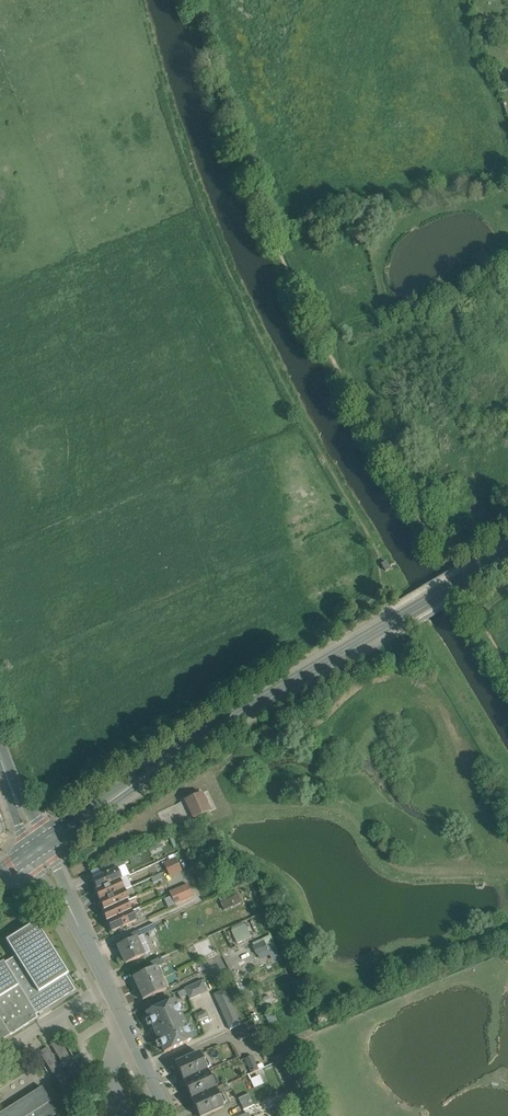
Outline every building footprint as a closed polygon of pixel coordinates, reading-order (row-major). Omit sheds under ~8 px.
[(202,793),(184,801),(193,820),(206,814),(208,817),(212,815),(211,812),(202,793)] [(182,870),(176,858),(170,861),(175,873),(182,870)] [(175,873),(170,861),(164,864),(169,876),(175,873)] [(117,869),(92,880),(97,890),(120,880),(122,879),(117,869)] [(97,890),(95,891),(100,901),(124,890),(120,880),(97,890)] [(194,896),(188,884),(182,887),(187,899),(194,896)] [(187,899),(182,887),(176,889),(181,902),(187,899)] [(176,889),(170,892),(175,904),(181,902),(176,889)] [(124,890),(100,901),(104,911),(127,901),(129,900),(124,890)] [(215,904),(218,913),(241,903),(237,895),(215,904)] [(104,911),(102,912),(107,922),(131,911),(127,901),(104,911)] [(131,911),(107,922),(111,933),(136,921),(131,911)] [(68,975),(36,922),(6,941),(15,956),(4,963),(36,1015),(76,991),(66,976),(68,975)] [(238,943),(252,935),(246,923),(231,930),(238,943)] [(138,930),(127,935),(130,942),(136,939),(141,937),(138,930)] [(273,961),(281,957),(271,935),(252,943),(260,960),(270,955),(273,961)] [(130,942),(117,947),(125,965),(144,957),(144,956),(142,956),(135,940),(136,940),(136,939),(130,942)] [(195,946),(201,959),(215,952),(209,940),(195,946)] [(162,958),(146,965),(149,971),(156,968),(164,964),(162,958)] [(0,964),(0,1042),(38,1018),(36,1015),(4,963),(3,962),(0,964)] [(149,971),(132,978),(137,990),(161,979),(156,968),(149,971)] [(161,979),(137,990),(142,1002),(166,991),(161,979)] [(207,992),(202,981),(196,983),(201,994),(207,992)] [(201,994),(196,983),(190,986),(195,997),(201,994)] [(190,986),(185,989),(190,1000),(195,997),(190,986)] [(225,990),(214,995),(216,1000),(228,995),(225,990)] [(228,995),(216,1000),(219,1006),(230,1001),(228,995)] [(174,1001),(146,1013),(164,1053),(192,1040),(174,1001)] [(230,1001),(219,1006),(222,1012),(233,1007),(230,1001)] [(233,1007),(222,1012),(225,1018),(236,1013),(233,1007)] [(208,1017),(206,1011),(195,1016),(197,1022),(208,1017)] [(236,1013),(225,1018),(227,1024),(238,1019),(236,1013)] [(238,1019),(227,1024),(230,1030),(234,1028),(241,1025),(238,1019)] [(241,1025),(234,1028),(240,1041),(258,1033),(252,1020),(241,1025)] [(41,1051),(65,1096),(77,1090),(74,1084),(83,1079),(62,1040),(41,1051)] [(199,1053),(175,1064),(183,1082),(207,1071),(199,1053)] [(9,1056),(3,1059),(10,1069),(15,1066),(9,1056)] [(258,1070),(252,1056),(245,1059),(252,1073),(258,1070)] [(207,1071),(183,1082),(192,1100),(215,1089),(207,1071)] [(254,1085),(263,1082),(261,1075),(252,1078),(254,1085)] [(58,1114),(51,1102),(42,1087),(0,1114),(0,1115),(54,1115),(58,1114)] [(192,1100),(199,1115),(205,1115),(224,1108),(215,1089),(192,1100)] [(249,1094),(238,1099),(243,1110),(254,1105),(249,1094)]
